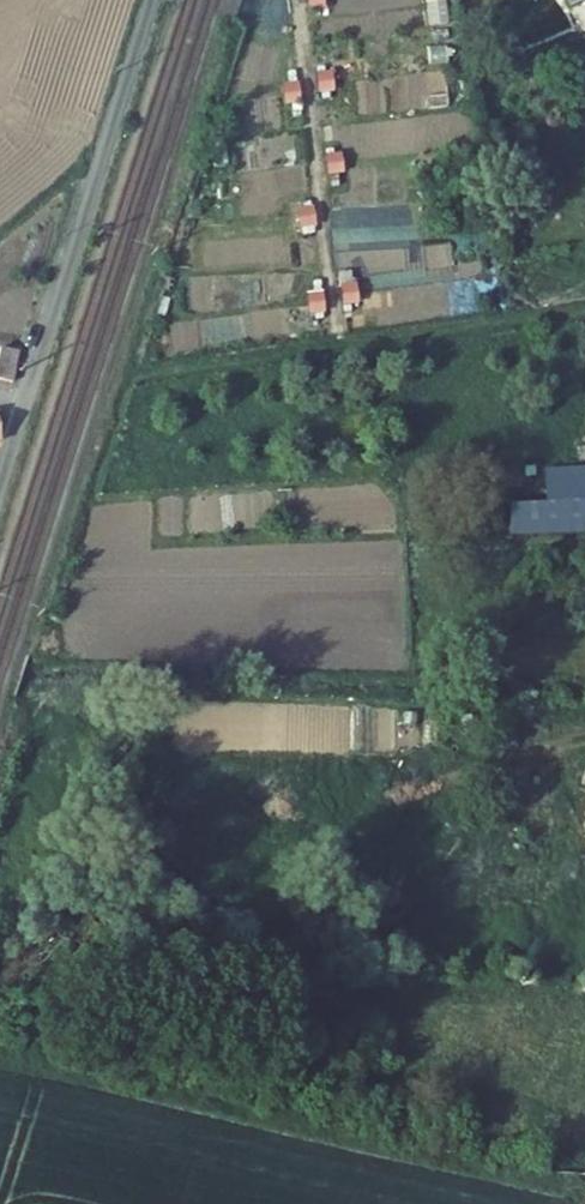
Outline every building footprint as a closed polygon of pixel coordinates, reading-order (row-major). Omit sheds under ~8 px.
[(13,383),(19,353),(1,349),(0,352),(0,381),(13,383)] [(584,533),(584,468),(542,470),(544,503),(508,505),(509,536),(584,533)]
